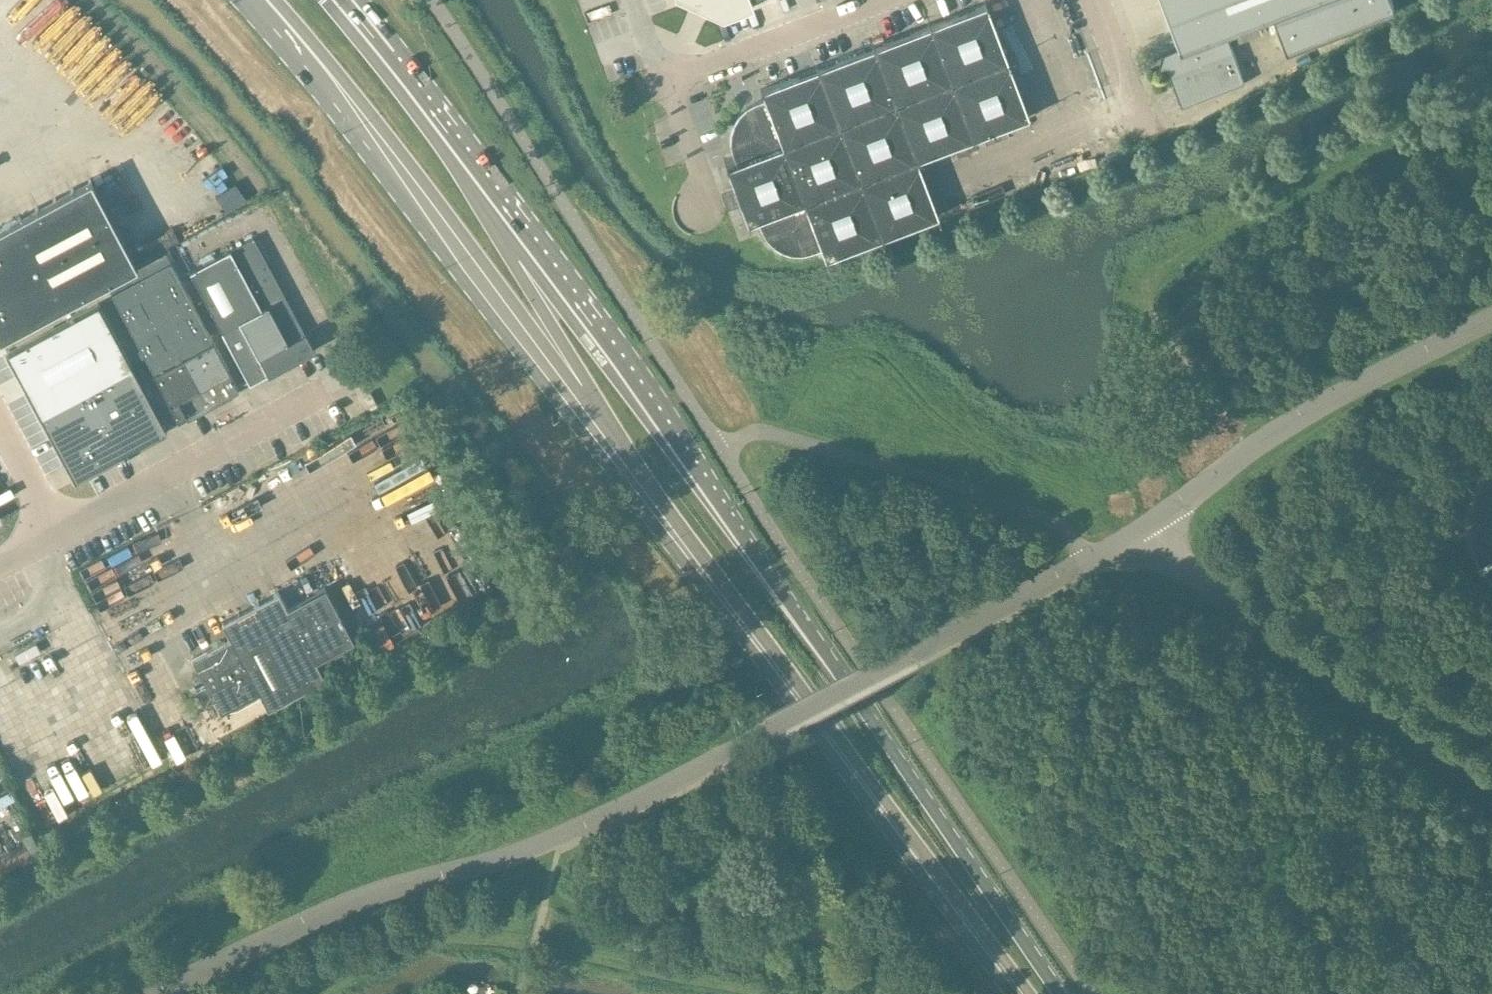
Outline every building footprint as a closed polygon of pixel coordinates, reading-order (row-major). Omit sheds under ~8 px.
[(722,18),(753,7),(750,0),(681,0),(722,18)] [(1183,47),(1163,54),(1182,105),(1245,81),(1226,31),(1276,13),(1289,47),(1397,6),(1395,0),(1165,0),(1183,47)] [(915,159),(1028,116),(985,3),(759,89),(763,98),(754,102),(750,104),(746,106),(743,108),(740,111),(737,115),(735,118),(733,122),(732,126),(730,130),(729,134),(729,138),(729,142),(729,146),(730,150),(731,154),(734,162),(724,167),(745,222),(755,219),(758,226),(759,230),(761,234),(763,237),(766,240),(768,243),(771,246),(775,248),(778,250),(782,251),(786,253),(790,253),(794,254),(798,254),(802,254),(805,253),(809,252),(819,248),(823,257),(936,215),(915,159)] [(91,179),(0,227),(0,338),(137,265),(91,179)] [(304,332),(290,308),(253,237),(190,271),(221,330),(249,382),(266,373),(267,375),(314,350),(305,332),(304,332)] [(212,341),(170,261),(111,293),(178,419),(185,415),(188,419),(232,396),(230,392),(238,388),(213,341),(212,341)] [(166,431),(132,366),(98,302),(6,351),(74,480),(166,431)] [(315,660),(353,640),(324,587),(287,607),(279,591),(222,621),(230,637),(192,658),(205,682),(195,687),(203,703),(214,698),(221,710),(259,690),(268,707),(324,677),(315,660)]
